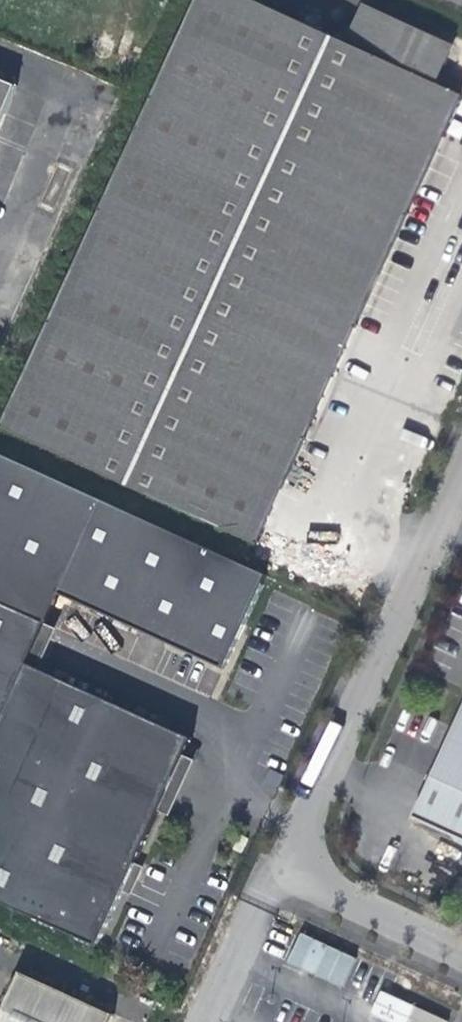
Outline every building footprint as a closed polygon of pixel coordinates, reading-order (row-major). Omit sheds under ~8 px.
[(9,424),(256,538),(461,95),(433,82),(449,49),(391,23),(376,56),(349,43),(256,0),(205,0),(9,424)] [(368,3),(349,43),(376,56),(391,23),(449,49),(452,42),(368,3)] [(28,81),(0,71),(0,155),(28,81)] [(48,624),(61,594),(225,667),(269,575),(0,455),(0,601),(48,624)] [(193,741),(40,669),(29,664),(47,625),(48,624),(0,601),(0,903),(97,948),(130,877),(193,741)] [(59,630),(47,625),(29,664),(40,669),(59,630)] [(428,806),(420,826),(461,843),(461,721),(428,806)] [(342,989),(356,958),(299,932),(285,963),(342,989)] [(114,1018),(21,974),(0,1019),(0,1021),(112,1021),(114,1018)] [(424,1005),(416,1021),(456,1021),(457,1020),(424,1005)]
